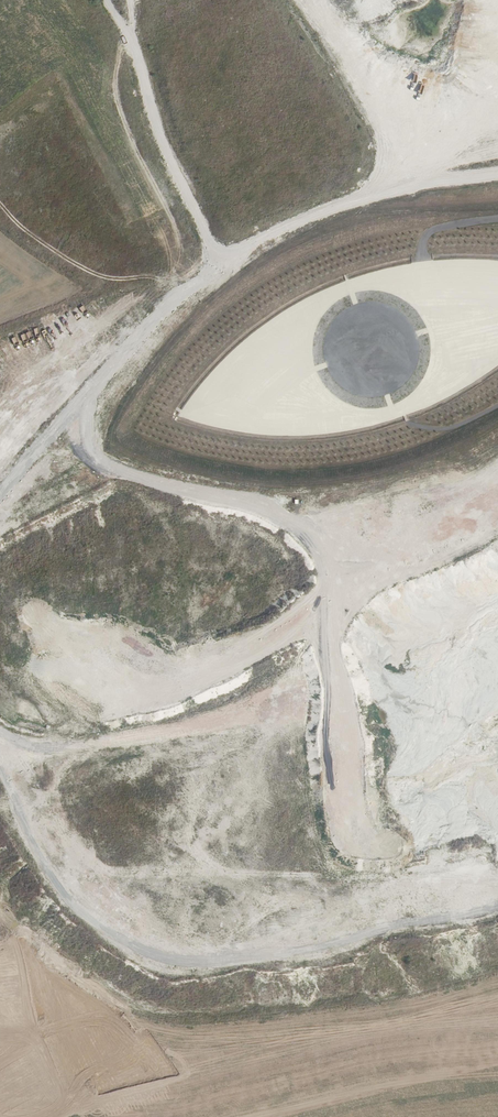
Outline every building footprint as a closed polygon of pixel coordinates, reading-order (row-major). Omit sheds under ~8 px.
[(476,710),(479,718),(486,716),(485,712),(490,710),(489,706),(476,710)]
